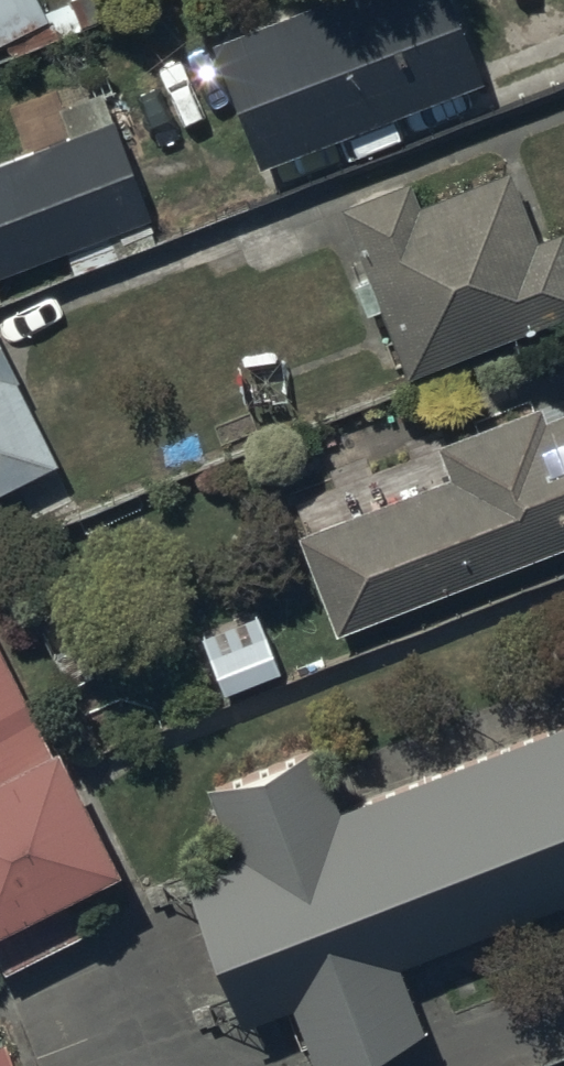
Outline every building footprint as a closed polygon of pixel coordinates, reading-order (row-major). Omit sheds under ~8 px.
[(51,20),(40,0),(0,0),(0,45),(51,20)] [(211,46),(259,170),(483,84),(452,0),(331,0),(211,46)] [(0,162),(0,278),(65,253),(74,275),(158,243),(99,91),(56,107),(67,136),(0,162)] [(339,208),(368,280),(353,286),(365,316),(379,311),(406,380),(563,319),(563,237),(562,232),(536,241),(510,172),(418,206),(410,182),(339,208)] [(13,488),(32,529),(78,508),(0,343),(0,495),(13,488)] [(295,536),(334,638),(563,550),(563,413),(546,419),(541,405),(445,442),(440,429),(403,443),(409,460),(372,475),(382,503),(342,518),(333,494),(295,509),(304,532),(295,536)] [(4,968),(82,928),(62,890),(107,868),(0,658),(0,960),(4,968)] [(176,860),(233,1028),(282,1012),(301,1065),(303,1065),(425,1025),(402,957),(563,902),(563,729),(333,807),(313,749),(196,789),(215,846),(176,860)]
